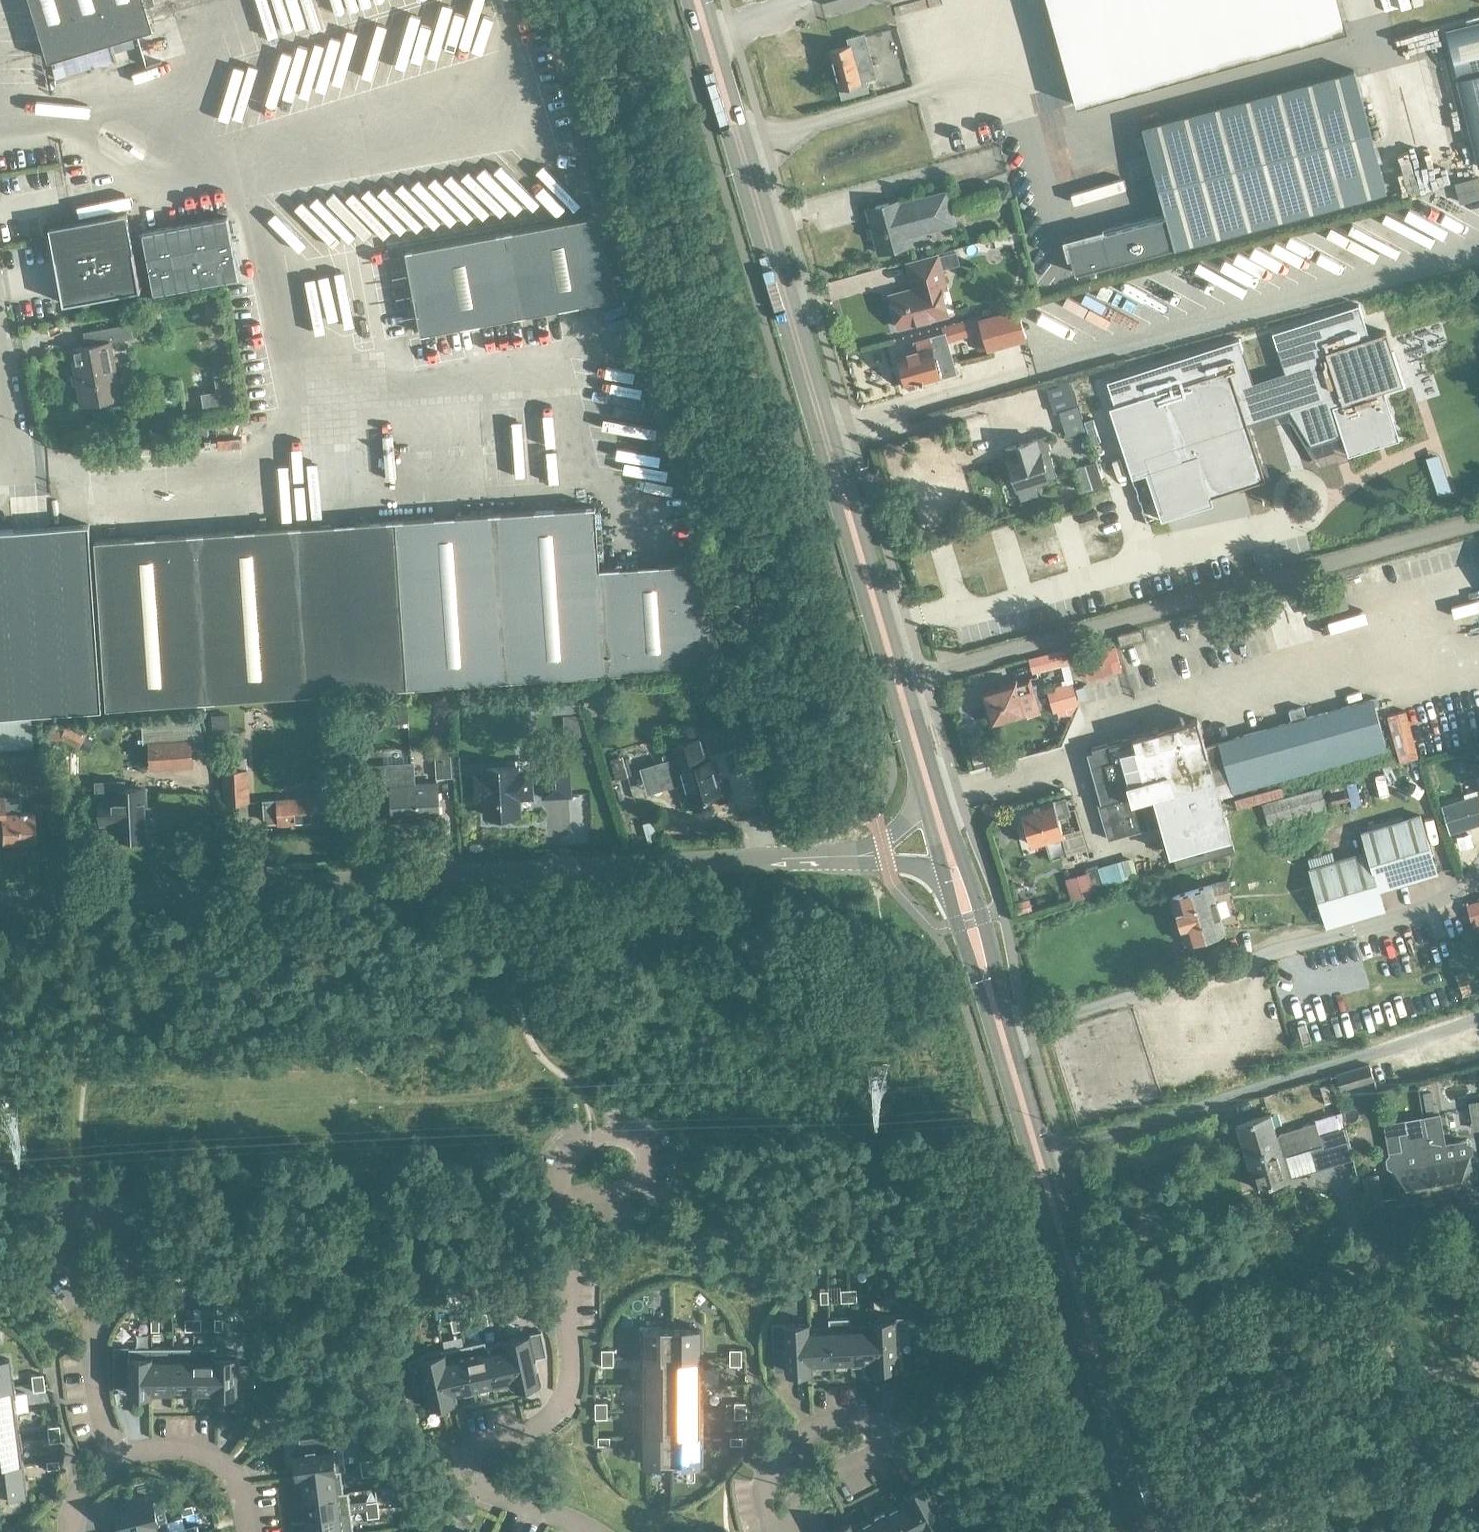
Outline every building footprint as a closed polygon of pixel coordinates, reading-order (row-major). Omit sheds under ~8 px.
[(49,60),(153,29),(146,8),(156,5),(154,0),(31,0),(49,60)] [(1077,105),(1347,29),(1339,0),(1048,0),(1077,105)] [(1444,30),(1455,73),(1478,67),(1478,21),(1444,30)] [(851,45),(831,50),(844,97),(870,90),(867,79),(878,76),(877,73),(880,72),(878,64),(875,65),(866,33),(849,38),(851,45)] [(1143,127),(1166,215),(1067,242),(1075,273),(1385,190),(1353,71),(1143,127)] [(1457,77),(1478,164),(1478,72),(1457,77)] [(900,200),(869,209),(877,236),(880,235),(885,252),(912,245),(909,235),(922,232),(922,228),(941,223),(942,226),(956,223),(948,192),(901,204),(900,200)] [(127,212),(50,227),(64,304),(141,289),(139,275),(146,273),(141,249),(140,249),(145,273),(139,274),(127,212)] [(596,216),(502,234),(518,317),(621,297),(596,216)] [(143,233),(154,293),(238,278),(227,218),(143,233)] [(518,317),(502,234),(407,252),(423,335),(518,317)] [(916,288),(892,295),(901,328),(943,316),(936,291),(948,288),(943,270),(959,265),(955,251),(910,263),(916,288)] [(1266,475),(1253,437),(1249,423),(1265,417),(1297,407),(1307,439),(1312,446),(1342,436),(1348,455),(1399,439),(1384,391),(1404,385),(1386,331),(1369,337),(1359,304),(1273,332),(1286,372),(1254,383),(1239,339),(1107,382),(1108,385),(1105,386),(1133,473),(1134,476),(1143,473),(1147,472),(1148,473),(1162,519),(1213,502),(1211,496),(1267,478),(1266,475)] [(1026,341),(1019,309),(977,320),(984,351),(1026,341)] [(905,374),(903,379),(905,386),(909,389),(917,387),(920,382),(956,372),(948,344),(955,342),(951,330),(941,333),(942,336),(918,343),(920,351),(900,356),(905,374)] [(1032,342),(989,354),(996,378),(1039,366),(1032,342)] [(1046,392),(1053,415),(1077,408),(1070,384),(1046,392)] [(1039,440),(1007,449),(1020,490),(1060,477),(1052,451),(1054,450),(1050,437),(1040,441),(1039,440)] [(1086,464),(1094,488),(1105,485),(1097,461),(1086,464)] [(1094,488),(1086,464),(1076,467),(1083,491),(1094,488)] [(596,505),(496,512),(508,679),(608,672),(601,567),(596,505)] [(496,512),(358,521),(298,526),(96,539),(107,706),(508,679),(496,512)] [(33,746),(31,715),(102,710),(89,525),(0,531),(0,749),(33,746)] [(697,561),(601,567),(608,672),(726,664),(697,561)] [(1342,578),(1302,589),(1309,617),(1350,606),(1342,578)] [(1140,628),(1118,634),(1121,645),(1143,638),(1140,628)] [(1077,645),(1066,648),(1065,649),(1067,661),(1080,658),(1077,645)] [(1116,646),(1081,655),(1088,678),(1100,675),(1101,679),(1108,678),(1107,673),(1122,669),(1116,646)] [(1065,649),(1038,656),(1029,659),(1033,673),(1068,663),(1067,661),(1065,649)] [(1069,665),(1031,676),(1036,691),(1073,680),(1069,665)] [(983,692),(993,721),(1023,712),(1019,697),(1034,693),(1030,678),(983,692)] [(1073,681),(1048,688),(1054,711),(1080,704),(1073,681)] [(548,714),(579,713),(578,695),(547,696),(548,714)] [(1206,744),(1218,783),(1230,780),(1233,792),(1296,775),(1388,750),(1376,705),(1380,703),(1379,697),(1374,699),(1374,697),(1307,716),(1206,744)] [(230,714),(211,716),(212,730),(231,729),(230,714)] [(1235,852),(1216,784),(1205,745),(1197,718),(1091,748),(1092,751),(1087,753),(1096,787),(1094,788),(1109,839),(1162,824),(1170,853),(1192,847),(1193,852),(1175,857),(1178,868),(1235,852)] [(80,747),(85,735),(67,725),(61,738),(80,747)] [(701,734),(670,743),(682,783),(686,781),(692,803),(725,793),(714,756),(708,758),(701,734)] [(151,766),(167,766),(193,765),(193,736),(151,737),(151,766)] [(450,737),(435,737),(437,777),(453,776),(450,737)] [(1465,756),(1469,772),(1478,768),(1478,766),(1475,753),(1465,756)] [(630,775),(625,754),(612,757),(618,778),(630,775)] [(569,758),(543,759),(545,795),(571,793),(569,758)] [(393,820),(409,819),(409,816),(417,816),(417,819),(419,818),(420,822),(422,824),(433,824),(436,821),(436,818),(440,818),(439,783),(414,784),(413,762),(375,763),(376,773),(363,773),(364,788),(377,788),(377,794),(392,794),(393,820)] [(487,798),(488,814),(494,814),(499,818),(508,817),(512,813),(519,812),(518,796),(533,796),(531,770),(516,771),(516,765),(485,767),(486,773),(476,773),(478,799),(487,798)] [(332,778),(311,779),(311,777),(277,779),(280,827),(313,825),(313,814),(319,814),(319,815),(345,814),(343,780),(349,779),(349,766),(332,767),(332,778)] [(249,768),(248,768),(232,769),(224,769),(223,769),(225,803),(251,801),(249,768)] [(118,838),(147,837),(146,829),(154,829),(152,807),(145,808),(144,789),(124,790),(123,782),(97,783),(98,800),(100,799),(102,823),(108,823),(108,821),(117,820),(118,838)] [(1237,807),(1284,794),(1281,785),(1234,798),(1237,807)] [(1322,786),(1263,802),(1269,823),(1327,807),(1324,793),(1322,786)] [(0,795),(0,823),(2,823),(3,843),(36,841),(35,811),(20,812),(20,808),(19,804),(16,800),(12,796),(9,795),(3,795),(0,795)] [(1473,801),(1472,797),(1442,806),(1450,832),(1478,824),(1478,799),(1473,801)] [(1027,829),(1025,833),(1026,839),(1030,840),(1031,843),(1063,834),(1058,816),(1069,813),(1064,799),(1021,811),(1027,829)] [(1420,815),(1362,832),(1368,851),(1335,861),(1332,851),(1309,858),(1327,927),(1384,910),(1378,892),(1400,885),(1438,873),(1420,815)] [(1451,836),(1453,849),(1478,845),(1478,831),(1451,836)] [(1037,862),(1072,856),(1070,843),(1035,848),(1037,862)] [(1458,859),(1464,877),(1474,874),(1468,856),(1458,859)] [(1099,867),(1105,889),(1139,880),(1133,857),(1099,867)] [(1217,863),(1226,865),(1228,859),(1218,857),(1217,863)] [(1093,892),(1095,892),(1105,889),(1099,867),(1098,865),(1086,869),(1087,872),(1093,892)] [(1093,892),(1087,872),(1066,878),(1072,900),(1095,894),(1095,892),(1093,892)] [(1227,879),(1173,895),(1187,940),(1225,929),(1214,892),(1230,888),(1227,879)] [(1015,902),(1018,914),(1033,910),(1029,898),(1015,902)] [(1478,922),(1478,900),(1467,903),(1473,924),(1478,922)] [(1337,1073),(1342,1089),(1374,1080),(1370,1063),(1337,1073)] [(1271,1114),(1238,1123),(1243,1140),(1245,1139),(1250,1155),(1295,1142),(1298,1152),(1310,1149),(1303,1126),(1282,1132),(1277,1136),(1276,1133),(1271,1114)] [(1439,1115),(1423,1118),(1436,1196),(1474,1190),(1468,1155),(1471,1154),(1473,1152),(1471,1142),(1469,1141),(1466,1142),(1465,1138),(1444,1141),(1442,1128),(1439,1115)] [(1436,1196),(1423,1118),(1407,1121),(1408,1131),(1400,1133),(1403,1148),(1389,1151),(1390,1155),(1388,1155),(1386,1158),(1387,1166),(1390,1168),(1392,1167),(1398,1203),(1436,1196)] [(1316,1122),(1303,1126),(1310,1149),(1323,1145),(1320,1133),(1316,1123),(1316,1122)] [(1320,1133),(1323,1145),(1324,1148),(1348,1140),(1344,1126),(1320,1133)] [(1295,1142),(1250,1155),(1254,1169),(1251,1170),(1257,1188),(1290,1178),(1283,1156),(1282,1153),(1289,1155),(1298,1152),(1295,1142)] [(1384,1202),(1379,1173),(1362,1176),(1368,1205),(1384,1202)] [(850,1301),(849,1289),(841,1289),(841,1301),(850,1301)] [(849,1289),(850,1301),(858,1301),(858,1289),(849,1289)] [(829,1303),(829,1291),(821,1290),(821,1303),(829,1303)] [(487,1311),(479,1313),(481,1325),(490,1323),(487,1311)] [(479,1313),(472,1315),(474,1327),(481,1325),(479,1313)] [(829,1318),(829,1328),(830,1328),(832,1364),(852,1363),(851,1327),(852,1327),(851,1317),(829,1318)] [(871,1321),(871,1326),(872,1326),(874,1362),(873,1362),(873,1367),(898,1366),(896,1326),(908,1326),(908,1317),(895,1318),(895,1320),(871,1321)] [(160,1318),(152,1318),(152,1330),(160,1330),(160,1318)] [(194,1318),(186,1318),(186,1330),(194,1330),(194,1318)] [(202,1318),(194,1318),(194,1330),(202,1330),(202,1318)] [(223,1318),(215,1318),(215,1330),(223,1330),(223,1318)] [(459,1318),(451,1319),(454,1331),(462,1330),(459,1318)] [(812,1370),(811,1365),(810,1365),(809,1329),(810,1329),(809,1324),(785,1325),(785,1323),(772,1324),(773,1332),(785,1332),(787,1371),(812,1370)] [(852,1363),(873,1362),(874,1362),(872,1326),(871,1326),(852,1327),(851,1327),(852,1363)] [(641,1328),(641,1357),(672,1357),(672,1330),(662,1330),(662,1328),(641,1328)] [(672,1357),(704,1357),(704,1328),(682,1328),(682,1330),(672,1330),(672,1357)] [(811,1365),(832,1364),(830,1328),(829,1328),(810,1329),(809,1329),(810,1365),(811,1365)] [(507,1341),(514,1382),(515,1386),(540,1381),(535,1359),(547,1356),(542,1331),(529,1334),(530,1336),(507,1341)] [(486,1341),(465,1345),(474,1390),(494,1386),(486,1346),(487,1346),(486,1341)] [(487,1346),(486,1346),(494,1386),(513,1382),(514,1382),(507,1341),(487,1346)] [(465,1345),(444,1350),(453,1395),(454,1395),(474,1390),(465,1345)] [(173,1347),(152,1348),(152,1394),(174,1394),(173,1347)] [(194,1347),(173,1347),(174,1394),(194,1394),(194,1347)] [(194,1347),(194,1394),(216,1394),(215,1347),(194,1347)] [(217,1347),(215,1347),(216,1394),(238,1393),(238,1352),(217,1352),(217,1347)] [(130,1394),(152,1394),(152,1348),(129,1348),(129,1362),(119,1362),(119,1379),(130,1379),(130,1394)] [(614,1349),(602,1349),(602,1357),(614,1357),(614,1349)] [(742,1349),(730,1349),(730,1357),(742,1357),(742,1349)] [(455,1399),(454,1395),(453,1395),(444,1350),(420,1355),(421,1357),(409,1360),(411,1368),(423,1366),(431,1405),(455,1399)] [(614,1357),(602,1357),(602,1365),(614,1365),(614,1357)] [(641,1357),(641,1384),(672,1384),(672,1357),(641,1357)] [(672,1384),(704,1384),(704,1357),(672,1357),(672,1384)] [(742,1357),(730,1357),(730,1365),(742,1365),(742,1357)] [(12,1385),(9,1358),(0,1360),(0,1386),(12,1385)] [(43,1374),(31,1375),(32,1383),(44,1382),(43,1374)] [(44,1382),(32,1383),(33,1391),(45,1390),(44,1382)] [(641,1384),(641,1410),(672,1410),(672,1384),(641,1384)] [(672,1410),(704,1410),(704,1384),(672,1384),(672,1410)] [(15,1412),(12,1385),(0,1386),(0,1413),(15,1412)] [(608,1402),(596,1402),(596,1410),(608,1410),(608,1402)] [(735,1402),(735,1410),(747,1410),(747,1402),(735,1402)] [(608,1418),(608,1410),(596,1410),(596,1418),(608,1418)] [(641,1410),(641,1437),(672,1437),(672,1410),(641,1410)] [(672,1437),(704,1437),(704,1410),(672,1410),(672,1437)] [(735,1410),(735,1418),(747,1418),(747,1410),(735,1410)] [(19,1438),(15,1412),(0,1413),(0,1441),(19,1438)] [(59,1425),(47,1426),(48,1434),(60,1433),(59,1425)] [(60,1433),(48,1434),(49,1442),(61,1441),(60,1433)] [(610,1437),(598,1437),(598,1445),(610,1445),(610,1437)] [(672,1437),(641,1437),(641,1466),(662,1466),(662,1464),(672,1464),(672,1437)] [(704,1466),(704,1437),(672,1437),(672,1464),(683,1464),(683,1466),(704,1466)] [(743,1437),(731,1437),(731,1445),(743,1445),(743,1437)] [(22,1465),(19,1438),(0,1441),(0,1468),(22,1465)] [(334,1448),(295,1453),(298,1476),(341,1471),(341,1470),(337,1470),(334,1448)] [(373,1459),(361,1460),(362,1468),(374,1467),(373,1459)] [(46,1461),(47,1469),(59,1468),(58,1460),(46,1461)] [(25,1491),(22,1465),(0,1468),(0,1494),(25,1491)] [(375,1474),(374,1467),(362,1468),(363,1476),(375,1474)] [(344,1492),(341,1471),(298,1476),(298,1477),(300,1477),(303,1497),(344,1492)] [(908,1500),(909,1499),(926,1531),(935,1531),(949,1525),(950,1527),(961,1521),(957,1513),(946,1519),(928,1484),(906,1495),(908,1500)] [(352,1491),(344,1492),(303,1497),(306,1518),(351,1512),(354,1511),(354,1510),(352,1491)] [(908,1500),(890,1509),(902,1531),(926,1531),(909,1499),(908,1500)] [(153,1500),(117,1508),(123,1530),(168,1519),(168,1518),(158,1521),(153,1500)] [(379,1508),(378,1500),(366,1502),(367,1510),(379,1508)] [(193,1505),(181,1508),(183,1515),(195,1512),(193,1505)] [(379,1508),(367,1510),(368,1518),(380,1516),(379,1508)] [(890,1509),(872,1519),(879,1531),(902,1531),(890,1509)] [(306,1518),(307,1531),(353,1531),(354,1531),(351,1512),(306,1518)] [(123,1530),(123,1531),(171,1531),(168,1519),(123,1530)] [(872,1519),(853,1528),(853,1529),(854,1531),(879,1531),(872,1519)]
